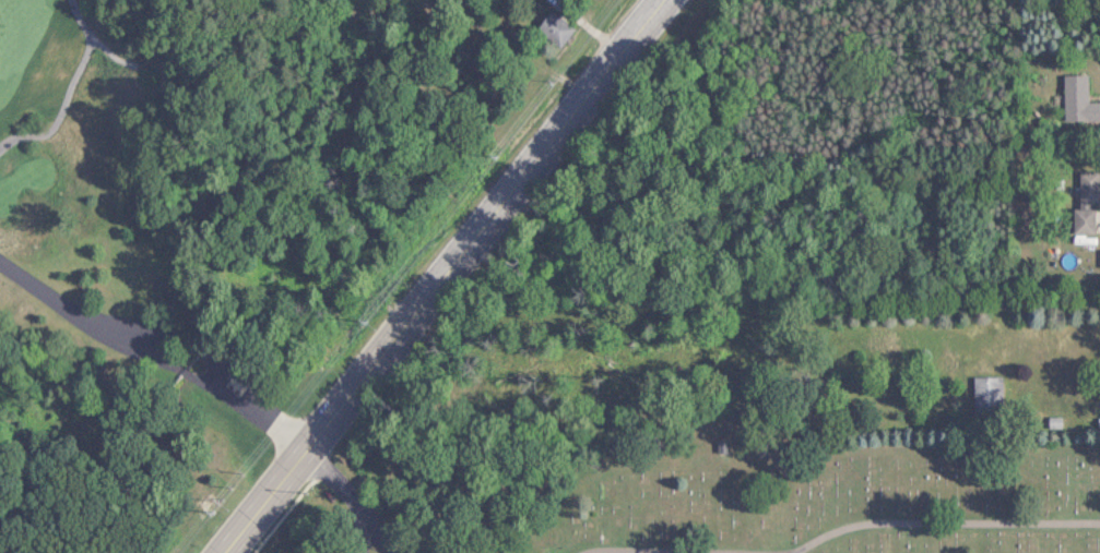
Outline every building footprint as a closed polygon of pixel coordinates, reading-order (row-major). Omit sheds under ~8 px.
[(573,32),(552,10),(535,26),(555,48),(573,32)] [(1063,75),(1063,121),(1099,121),(1099,101),(1088,101),(1088,75),(1063,75)] [(1072,209),(1072,234),(1094,234),(1094,204),(1099,204),(1099,171),(1078,171),(1078,209),(1072,209)] [(1001,376),(973,376),(973,414),(1001,414),(1001,376)]
